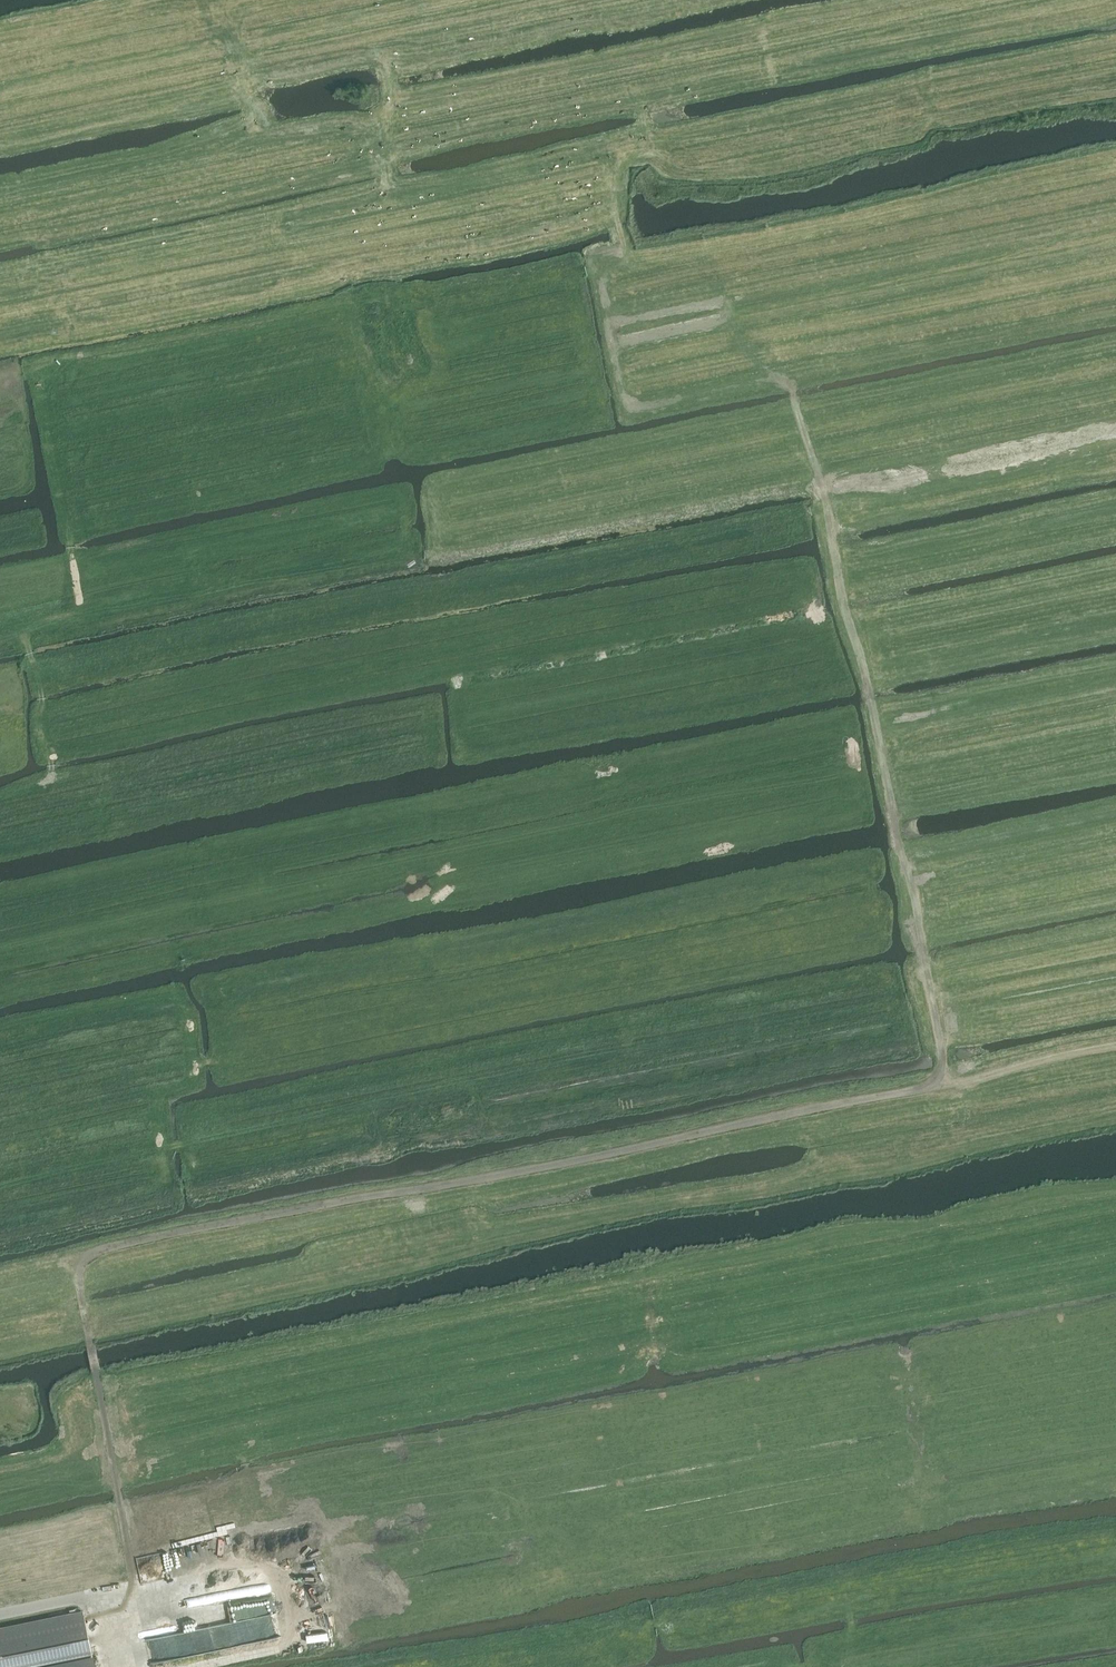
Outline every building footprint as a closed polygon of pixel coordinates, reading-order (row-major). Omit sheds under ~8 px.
[(0,1629),(0,1666),(95,1666),(83,1611),(0,1629)] [(168,1658),(169,1666),(198,1666),(206,1664),(205,1658),(195,1660),(193,1653),(168,1658)]
